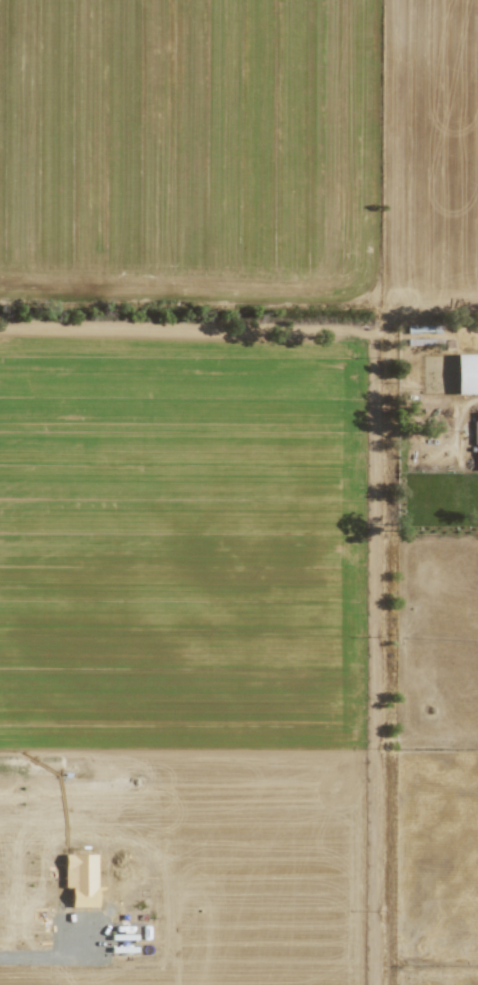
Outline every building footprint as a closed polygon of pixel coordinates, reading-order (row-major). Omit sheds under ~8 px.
[(477,394),(477,353),(455,353),(456,394),(477,394)]
